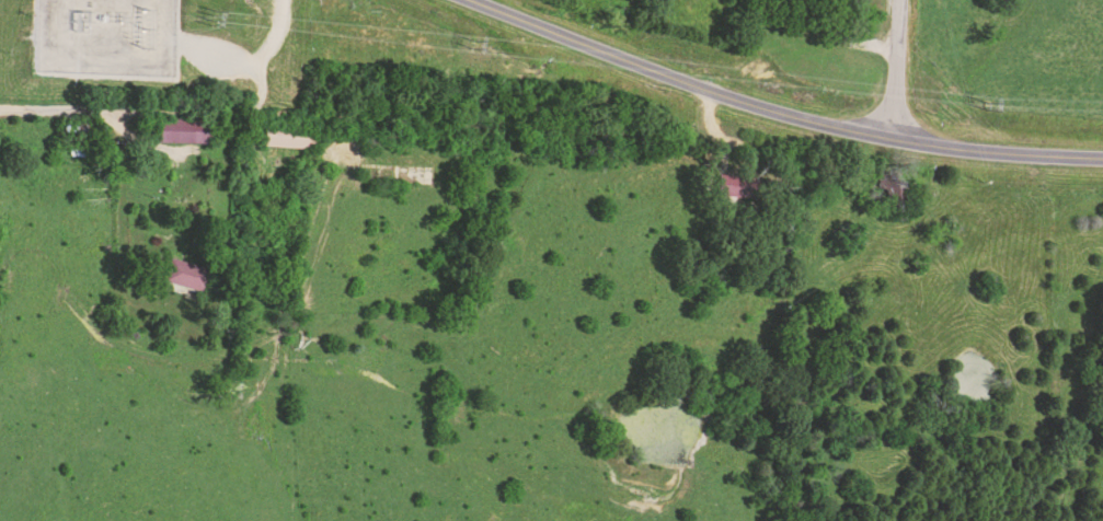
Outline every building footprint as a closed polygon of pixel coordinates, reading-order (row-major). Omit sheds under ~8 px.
[(267,127),(266,147),(317,150),(318,130),(267,127)] [(160,130),(159,144),(212,147),(212,131),(160,130)] [(70,132),(71,161),(102,161),(101,132),(70,132)] [(734,174),(715,174),(714,196),(733,196),(734,174)] [(172,262),(166,293),(206,301),(212,269),(172,262)]
